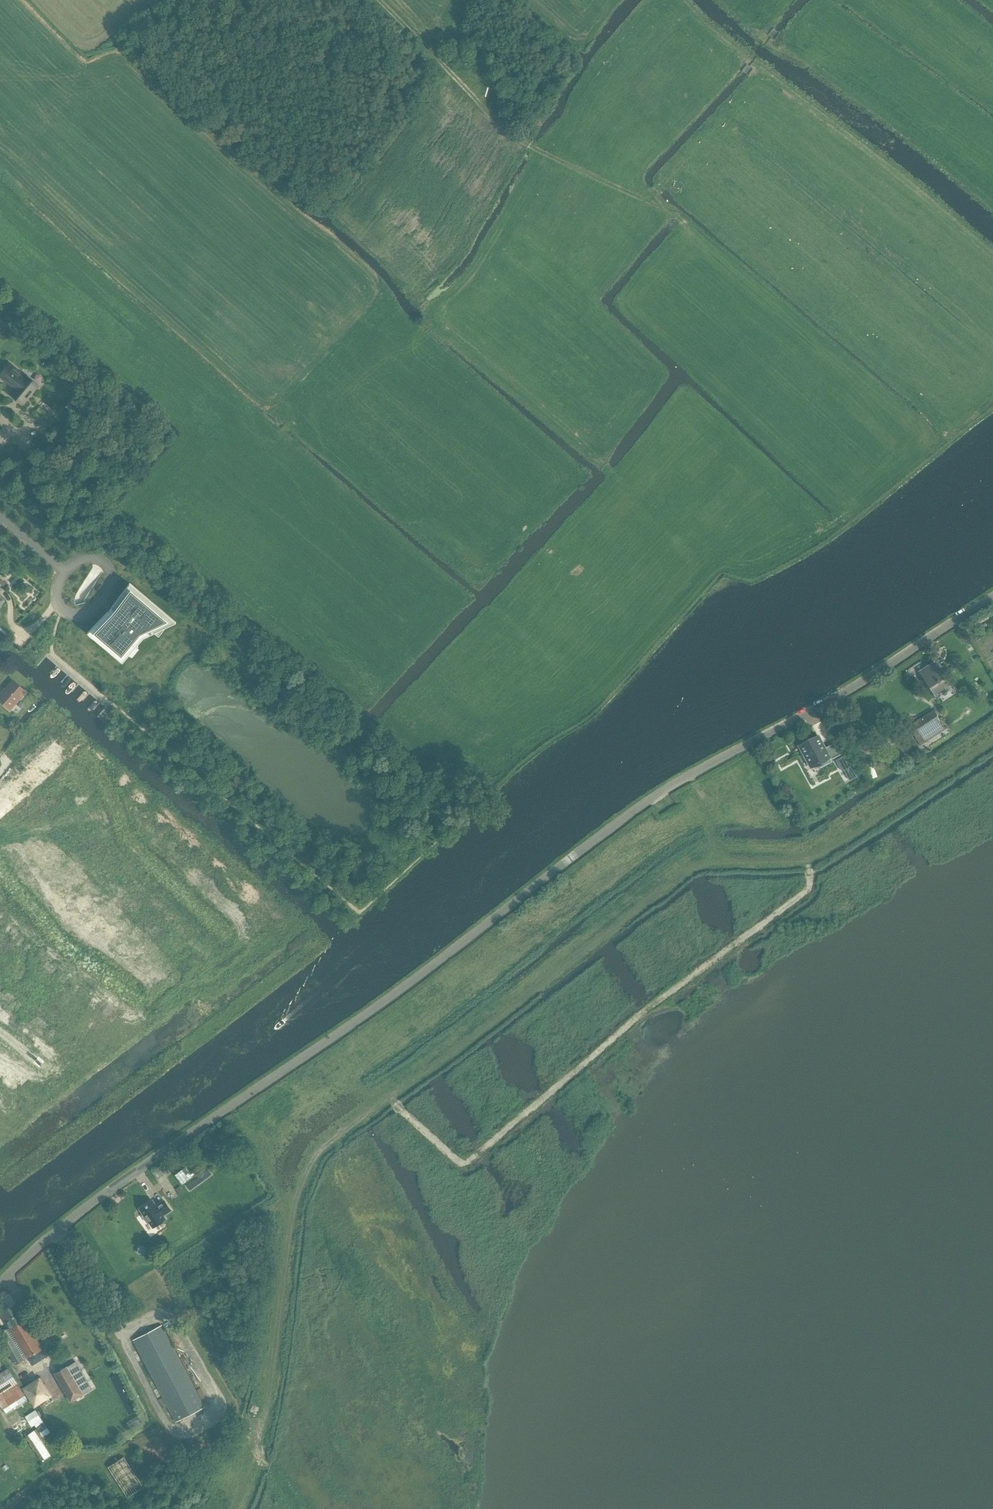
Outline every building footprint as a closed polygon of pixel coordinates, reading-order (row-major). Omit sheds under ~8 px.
[(22,403),(38,385),(26,375),(25,376),(10,363),(2,371),(11,378),(8,381),(15,388),(11,393),(15,397),(17,395),(20,397),(18,399),(22,403)] [(80,604),(75,606),(76,610),(94,627),(88,633),(123,662),(143,638),(175,623),(129,584),(110,609),(101,619),(90,608),(86,603),(80,604)] [(978,617),(972,620),(976,626),(984,621),(989,619),(986,613),(978,617)] [(935,697),(950,686),(933,662),(918,672),(935,697)] [(25,692),(13,681),(0,696),(0,701),(9,709),(25,692)] [(934,710),(908,726),(920,744),(945,728),(934,710)] [(819,738),(800,748),(811,769),(841,754),(835,742),(824,747),(819,738)] [(847,755),(836,761),(842,771),(844,770),(850,781),(857,776),(851,766),(853,765),(847,755)] [(185,1168),(174,1175),(182,1185),(192,1177),(185,1168)] [(179,1186),(175,1189),(178,1195),(183,1191),(179,1186)] [(152,1229),(166,1219),(164,1216),(172,1210),(163,1199),(156,1205),(152,1199),(138,1209),(143,1216),(141,1217),(146,1223),(148,1222),(152,1229)] [(151,1248),(140,1245),(137,1252),(148,1256),(151,1248)] [(16,1304),(0,1313),(0,1322),(2,1323),(5,1321),(27,1358),(43,1349),(16,1304)] [(176,1422),(204,1408),(161,1326),(133,1340),(176,1422)] [(23,1358),(6,1330),(0,1333),(0,1339),(15,1363),(23,1358)] [(70,1402),(92,1389),(76,1362),(54,1374),(70,1402)] [(25,1395),(8,1368),(0,1373),(0,1406),(8,1417),(19,1410),(30,1403),(25,1395)] [(34,1405),(49,1395),(39,1379),(23,1389),(34,1405)] [(35,1411),(25,1417),(31,1427),(41,1420),(35,1411)] [(36,1428),(40,1433),(47,1428),(43,1423),(36,1428)] [(41,1461),(49,1455),(35,1431),(26,1437),(41,1461)] [(108,1467),(127,1497),(143,1487),(124,1457),(108,1467)]
